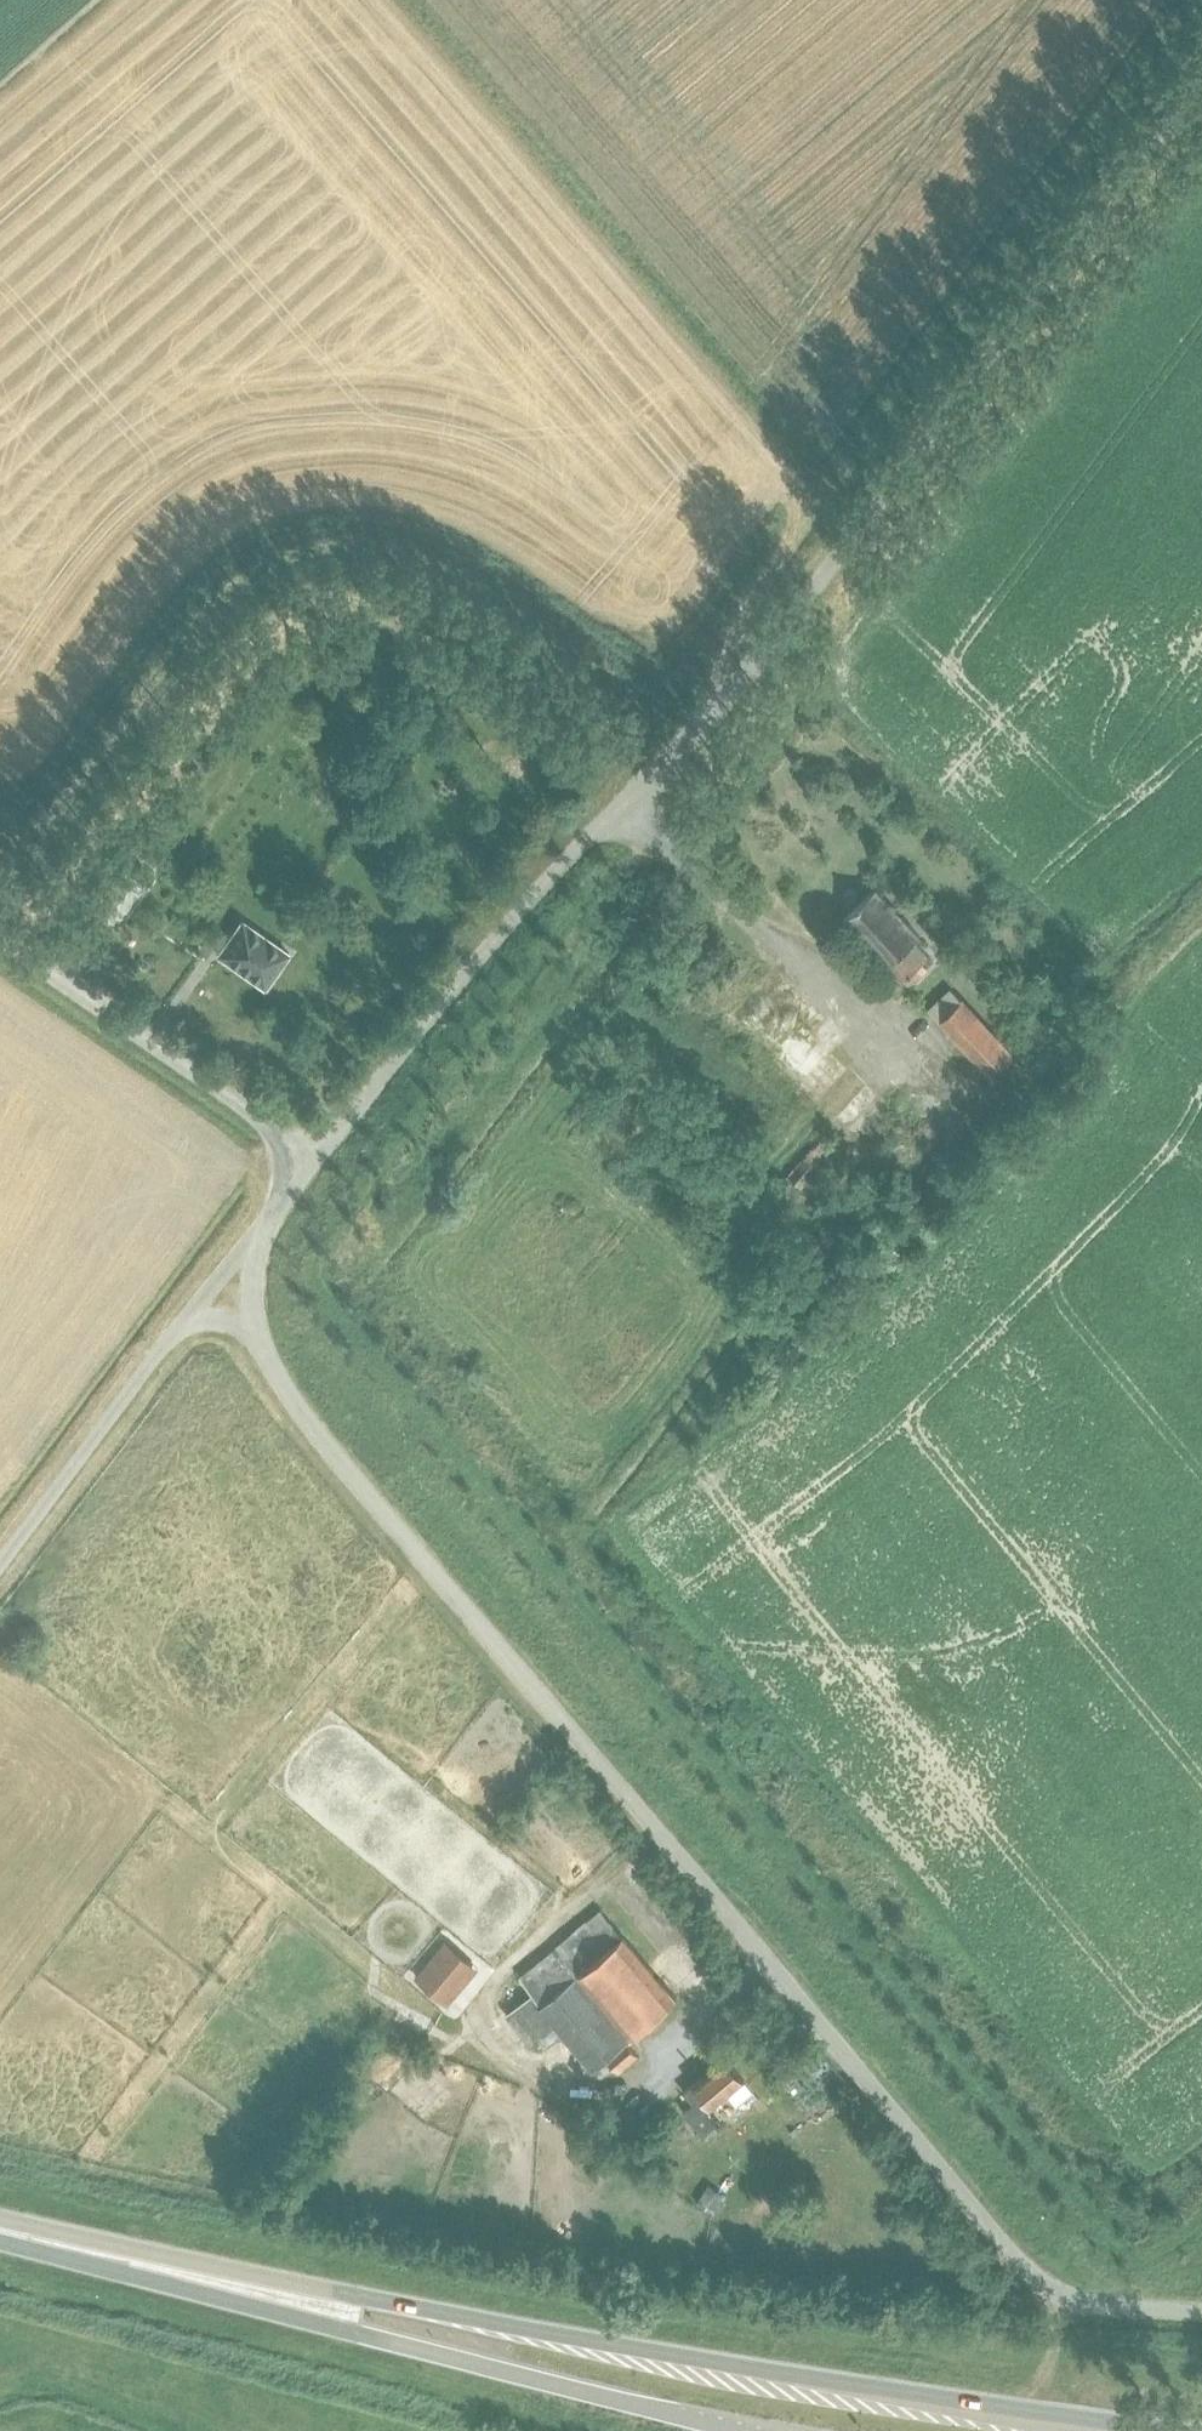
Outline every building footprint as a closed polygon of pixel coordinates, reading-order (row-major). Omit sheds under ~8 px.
[(97,909),(116,924),(145,885),(126,871),(97,909)] [(844,918),(851,926),(910,984),(927,966),(922,962),(919,965),(904,949),(920,933),(875,887),(844,918)] [(283,957),(239,921),(224,943),(269,980),(283,957)] [(930,1008),(1003,1087),(1023,1068),(951,989),(930,1008)] [(771,1192),(785,1205),(838,1144),(823,1131),(771,1192)] [(5,1640),(12,1645),(19,1636),(12,1630),(5,1640)] [(626,2041),(677,1999),(602,1908),(521,1975),(533,1991),(508,2011),(533,2041),(556,2022),(593,2068),(606,2057),(617,2071),(638,2054),(626,2041)] [(416,1975),(449,2003),(478,1969),(445,1941),(416,1975)] [(377,2067),(390,2084),(415,2066),(402,2049),(377,2067)] [(685,2089),(689,2095),(694,2101),(685,2109),(703,2132),(708,2138),(721,2127),(707,2110),(730,2091),(739,2103),(755,2090),(726,2054),(685,2089)] [(712,2178),(701,2200),(720,2210),(731,2187),(712,2178)]
